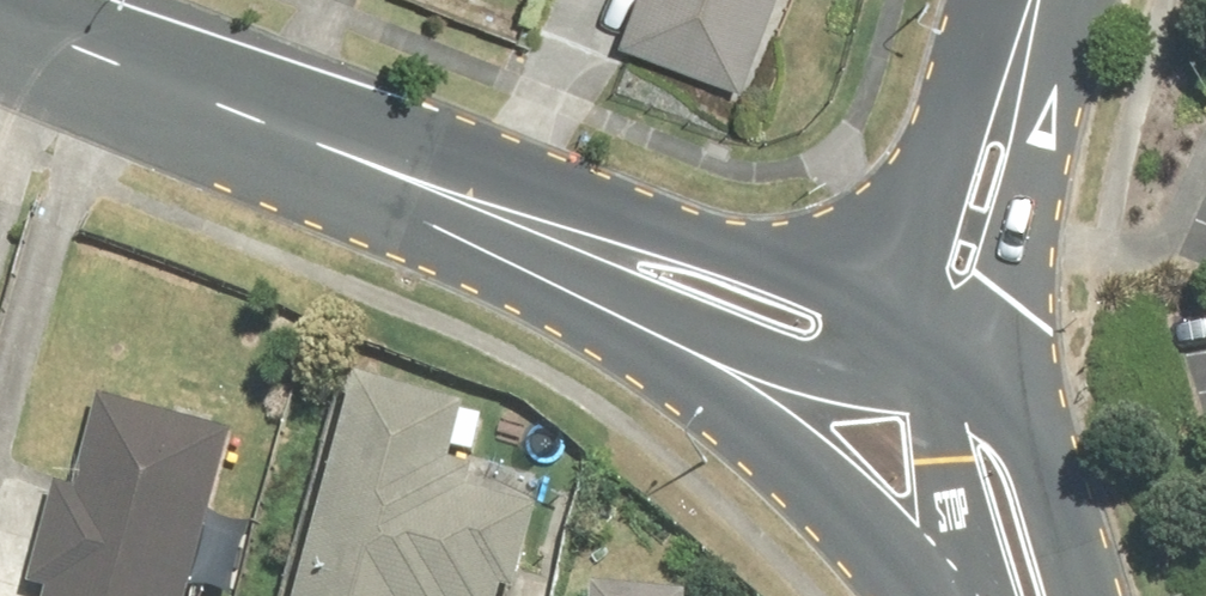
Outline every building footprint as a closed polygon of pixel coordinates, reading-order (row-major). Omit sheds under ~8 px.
[(748,84),(781,0),(647,0),(632,39),(748,84)] [(305,595),(517,595),(543,504),(476,486),(482,466),(460,460),(477,401),(368,371),(305,595)] [(239,426),(105,390),(49,595),(193,595),(239,426)] [(698,591),(607,583),(606,595),(698,595),(698,591)]
